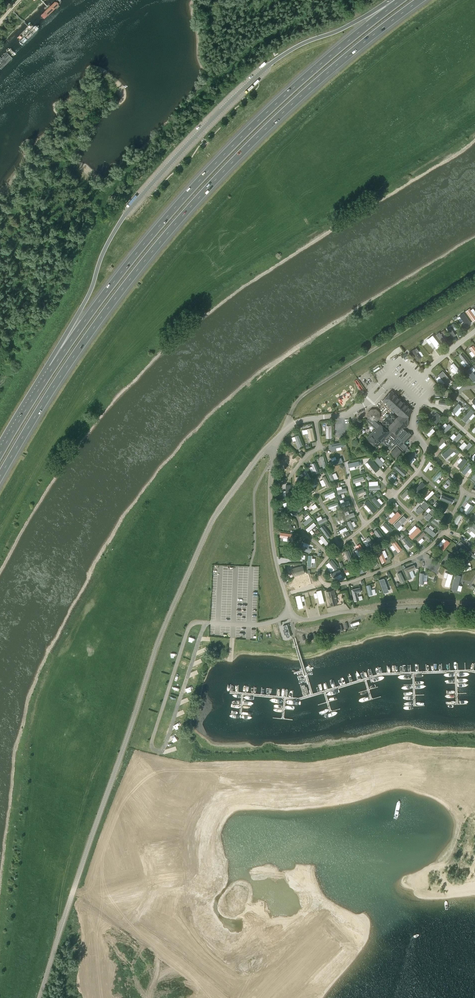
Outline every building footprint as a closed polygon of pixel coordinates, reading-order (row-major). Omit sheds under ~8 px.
[(43,22),(63,2),(61,0),(54,0),(37,16),(43,22)] [(39,28),(31,21),(14,40),(22,47),(39,28)] [(14,53),(11,49),(0,57),(0,64),(14,53)] [(465,312),(472,322),(474,320),(474,317),(469,309),(465,312)] [(467,327),(471,324),(463,313),(459,316),(467,327)] [(450,326),(446,329),(452,338),(455,336),(450,326)] [(446,341),(439,333),(436,335),(442,343),(446,341)] [(426,340),(429,344),(431,343),(436,349),(440,346),(432,336),(426,340)] [(414,350),(413,350),(410,352),(417,362),(420,359),(417,354),(414,350)] [(471,364),(462,354),(459,357),(468,367),(471,364)] [(461,372),(453,363),(450,366),(458,374),(461,372)] [(474,381),(474,376),(470,369),(465,372),(473,382),(474,381)] [(451,382),(442,371),(438,375),(446,386),(451,382)] [(460,378),(452,387),(455,390),(463,381),(460,378)] [(465,390),(460,395),(466,401),(469,398),(466,396),(468,393),(465,390)] [(375,429),(366,439),(376,448),(382,443),(391,450),(397,444),(403,450),(407,446),(405,444),(400,439),(407,432),(401,427),(403,424),(410,417),(413,411),(391,391),(382,401),(399,416),(386,429),(379,423),(375,429)] [(461,406),(458,403),(451,412),(454,414),(461,406)] [(378,421),(380,417),(380,412),(376,409),(371,409),(367,413),(368,418),(367,419),(371,422),(378,421)] [(471,409),(462,419),(465,423),(474,412),(471,409)] [(430,419),(436,425),(442,418),(436,413),(430,419)] [(371,422),(367,419),(366,421),(375,429),(379,423),(378,421),(371,422)] [(442,431),(445,434),(452,427),(449,424),(442,431)] [(426,435),(434,428),(431,425),(424,432),(426,435)] [(413,436),(408,431),(407,432),(400,439),(405,444),(413,436)] [(455,445),(462,436),(459,433),(451,442),(455,445)] [(298,435),(294,437),(299,448),(302,446),(298,435)] [(438,448),(445,442),(441,437),(434,442),(438,448)] [(465,453),(472,445),(469,442),(462,451),(465,453)] [(441,455),(445,460),(455,451),(452,446),(441,455)] [(402,452),(397,447),(391,453),(396,459),(402,452)] [(339,449),(342,461),(348,460),(344,448),(339,449)] [(417,454),(414,451),(407,460),(410,463),(417,454)] [(374,460),(380,467),(384,464),(377,457),(374,460)] [(341,458),(328,463),(330,468),(343,463),(341,458)] [(375,473),(380,469),(371,459),(367,463),(375,473)] [(461,470),(467,461),(464,459),(457,467),(461,470)] [(423,471),(426,473),(431,464),(429,462),(423,471)] [(461,473),(464,476),(472,466),(469,464),(461,473)] [(404,477),(407,474),(397,465),(394,468),(404,477)] [(331,483),(335,481),(331,471),(326,473),(331,483)] [(440,472),(432,480),(435,482),(442,474),(440,472)] [(398,483),(390,475),(387,478),(395,485),(398,483)] [(327,488),(330,487),(325,476),(322,478),(327,488)] [(310,488),(318,483),(315,479),(307,485),(310,488)] [(449,479),(445,482),(451,489),(454,486),(449,479)] [(418,492),(425,483),(422,481),(414,489),(418,492)] [(407,488),(400,495),(403,497),(410,490),(407,488)] [(427,499),(434,492),(432,490),(424,497),(427,499)] [(325,499),(335,494),(333,491),(324,495),(325,499)] [(453,499),(441,494),(439,498),(451,503),(453,499)] [(381,504),(374,496),(371,498),(378,507),(381,504)] [(373,512),(377,509),(368,499),(364,502),(373,512)] [(286,503),(289,510),(298,507),(295,500),(286,503)] [(414,510),(418,513),(428,503),(424,500),(414,510)] [(436,501),(433,504),(442,513),(446,509),(436,501)] [(468,514),(474,506),(470,503),(464,512),(468,514)] [(424,516),(427,520),(435,510),(432,507),(424,516)] [(392,523),(400,514),(397,510),(388,519),(392,523)] [(453,521),(457,523),(462,515),(458,512),(453,521)] [(397,528),(407,518),(403,514),(393,524),(397,528)] [(305,527),(313,520),(310,517),(303,524),(305,527)] [(441,524),(433,517),(430,521),(439,527),(441,524)] [(393,528),(385,521),(380,526),(387,533),(393,528)] [(308,533),(316,526),(313,523),(306,530),(308,533)] [(424,529),(433,536),(436,533),(427,525),(424,529)] [(328,539),(331,537),(323,526),(319,529),(328,539)] [(411,538),(420,529),(417,526),(408,534),(411,538)] [(385,538),(377,528),(373,530),(382,541),(385,538)] [(417,540),(425,533),(423,530),(415,538),(417,540)] [(402,538),(409,546),(412,544),(405,535),(402,538)] [(326,546),(329,544),(323,536),(319,538),(326,546)] [(372,547),(375,545),(369,536),(365,538),(372,547)] [(397,551),(402,548),(395,538),(390,541),(397,551)] [(443,549),(449,542),(446,538),(439,547),(443,549)] [(465,551),(468,548),(460,540),(457,543),(465,551)] [(359,543),(355,545),(361,555),(365,553),(359,543)] [(309,552),(311,547),(300,544),(299,548),(309,552)] [(381,562),(386,560),(381,548),(376,550),(381,562)] [(450,554),(447,558),(456,565),(459,561),(450,554)] [(334,569),(338,566),(331,558),(328,561),(334,569)] [(460,571),(472,568),(470,562),(459,564),(460,571)] [(416,568),(414,563),(403,568),(408,579),(411,577),(409,570),(416,568)] [(304,572),(302,564),(291,567),(293,575),(304,572)] [(440,566),(436,574),(441,576),(445,569),(440,566)] [(333,577),(342,572),(339,568),(331,573),(333,577)] [(404,580),(400,571),(396,573),(401,582),(404,580)] [(452,573),(448,571),(444,584),(449,585),(452,573)] [(461,575),(455,573),(451,588),(456,590),(461,575)] [(388,590),(384,577),(379,579),(383,592),(388,590)] [(295,582),(297,590),(305,589),(303,581),(295,582)] [(360,591),(359,586),(351,588),(354,600),(359,599),(357,592),(360,591)] [(320,588),(315,589),(319,603),(324,602),(320,588)] [(337,602),(333,588),(325,590),(329,605),(337,602)] [(311,592),(302,594),(305,609),(314,608),(311,592)] [(303,606),(300,593),(295,594),(298,607),(303,606)]
